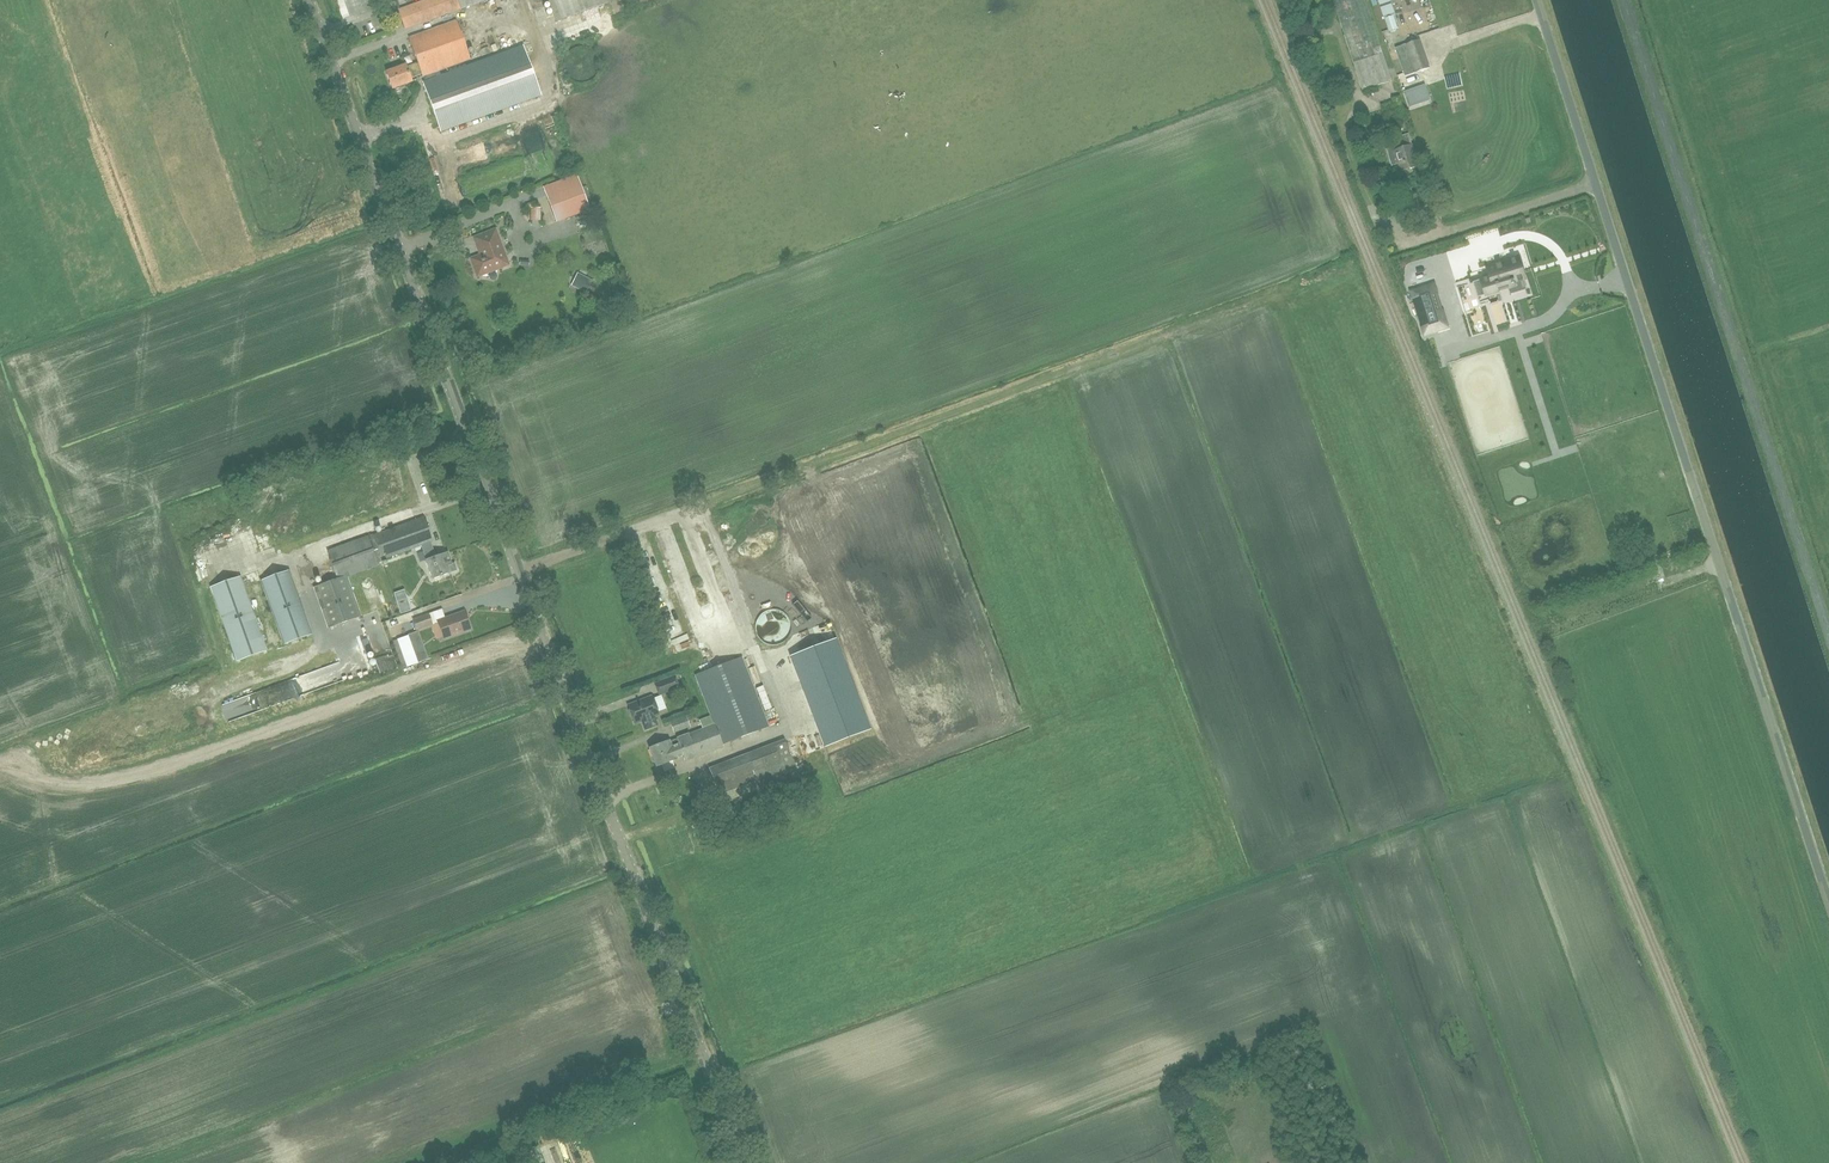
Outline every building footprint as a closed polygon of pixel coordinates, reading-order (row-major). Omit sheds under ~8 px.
[(482,0),(423,0),(398,9),(404,28),(482,0)] [(556,21),(611,1),(611,0),(549,0),(556,21)] [(1384,19),(1394,16),(1396,15),(1391,0),(1378,0),(1379,3),(1381,8),(1384,19)] [(1384,19),(1389,32),(1398,29),(1394,16),(1384,19)] [(405,64),(385,71),(391,88),(411,81),(410,77),(421,73),(422,76),(423,75),(425,82),(423,82),(441,131),(540,95),(522,47),(482,61),(448,73),(446,67),(469,58),(458,26),(455,20),(408,37),(418,64),(407,68),(405,64)] [(1405,76),(1430,67),(1420,39),(1395,48),(1405,76)] [(1405,93),(1410,107),(1429,100),(1424,86),(1405,93)] [(1424,128),(1432,125),(1427,114),(1420,117),(1424,128)] [(1418,165),(1412,144),(1408,134),(1398,137),(1399,140),(1385,144),(1390,160),(1397,158),(1401,171),(1418,165)] [(543,187),(548,200),(556,222),(590,210),(581,187),(576,175),(543,187)] [(475,238),(481,255),(472,259),(478,275),(507,264),(494,231),(475,238)] [(1491,238),(1469,241),(1471,252),(1493,249),(1491,238)] [(1528,290),(1517,258),(1490,266),(1493,276),(1473,282),(1478,298),(1508,288),(1510,295),(1528,290)] [(1459,271),(1463,283),(1485,275),(1481,263),(1459,271)] [(1405,267),(1411,285),(1422,281),(1416,264),(1405,267)] [(571,285),(586,293),(593,280),(577,272),(571,285)] [(1434,284),(1412,291),(1425,334),(1447,327),(1434,284)] [(357,475),(359,483),(389,474),(387,467),(357,475)] [(269,516),(271,523),(290,519),(288,512),(269,516)] [(380,513),(370,513),(371,524),(380,523),(380,513)] [(368,516),(326,532),(328,539),(371,522),(368,516)] [(432,579),(457,570),(454,563),(451,564),(447,552),(435,557),(430,542),(432,541),(424,517),(327,552),(337,578),(314,586),(329,627),(360,616),(346,575),(377,564),(376,561),(421,545),(426,560),(432,579)] [(330,545),(346,541),(344,534),(328,538),(330,545)] [(279,547),(281,553),(322,542),(320,535),(279,547)] [(393,561),(397,570),(404,567),(400,558),(393,561)] [(653,562),(648,564),(654,581),(659,579),(653,562)] [(311,633),(288,570),(260,581),(283,643),(311,633)] [(210,587),(236,661),(267,651),(240,576),(210,587)] [(756,622),(755,627),(756,633),(758,638),(762,642),(767,644),(773,645),(779,644),(784,642),(788,638),(790,633),(791,627),(790,622),(788,617),(784,613),(779,610),(773,609),(767,610),(762,613),(758,617),(756,622)] [(437,621),(443,638),(470,629),(464,612),(437,621)] [(428,615),(413,620),(416,629),(432,624),(428,615)] [(825,746),(869,729),(835,640),(790,657),(825,746)] [(699,720),(702,728),(669,741),(669,740),(649,748),(656,767),(676,760),(676,758),(683,756),(685,762),(723,747),(722,745),(768,727),(742,658),(695,675),(710,716),(699,720)] [(655,684),(659,694),(678,687),(674,677),(655,684)] [(651,697),(628,706),(629,709),(628,711),(630,716),(632,717),(634,723),(642,720),(645,729),(656,725),(653,716),(658,714),(651,697)] [(673,732),(689,726),(686,717),(670,723),(673,732)] [(761,793),(799,778),(785,741),(709,770),(718,794),(756,780),(761,793)] [(719,822),(728,819),(722,805),(713,809),(719,822)]
